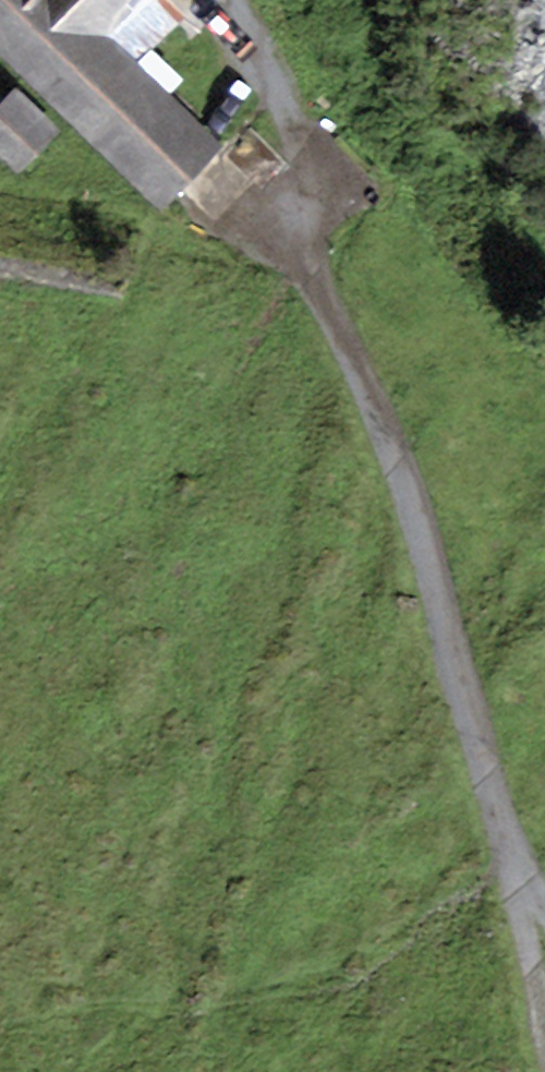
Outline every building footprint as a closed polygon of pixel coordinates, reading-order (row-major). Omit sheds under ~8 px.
[(171,223),(241,151),(136,49),(176,8),(168,0),(13,0),(0,14),(0,56),(171,223)] [(34,182),(74,140),(29,97),(0,128),(0,149),(34,182)]
